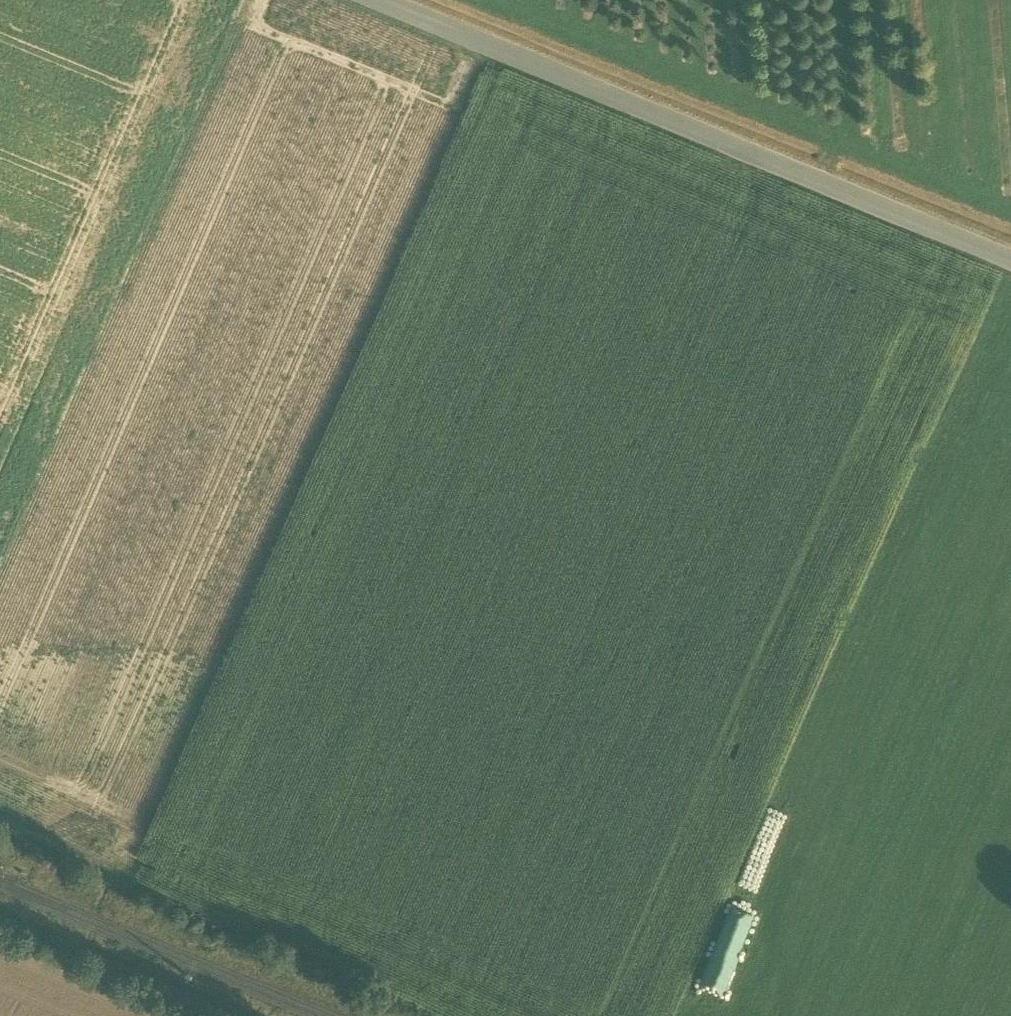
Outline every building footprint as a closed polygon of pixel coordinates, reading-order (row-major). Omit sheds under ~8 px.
[(698,1011),(709,1015),(722,1015),(753,945),(730,935),(698,1011)]
